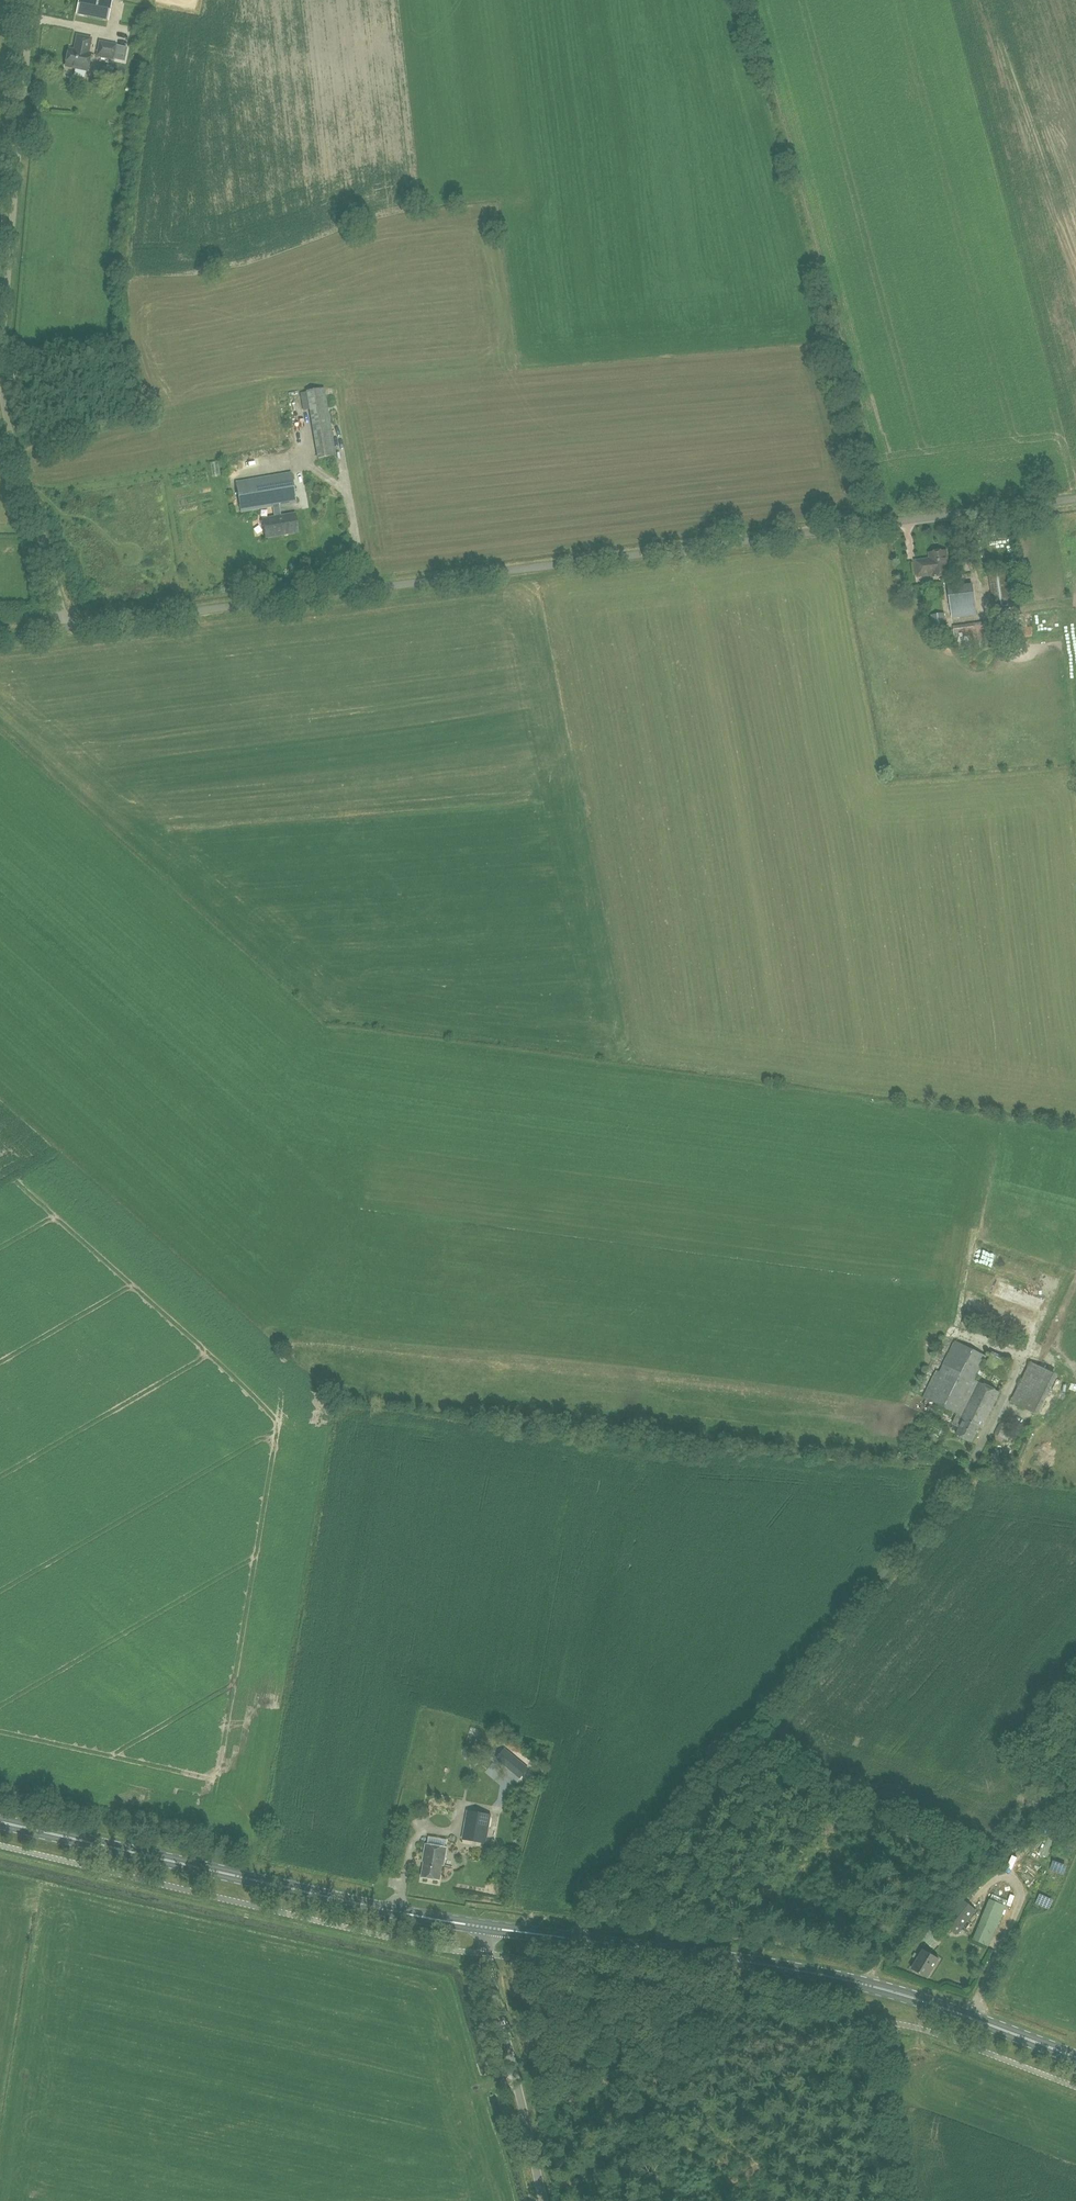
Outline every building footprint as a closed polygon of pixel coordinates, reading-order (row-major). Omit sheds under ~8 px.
[(108,21),(112,0),(80,0),(77,14),(108,21)] [(88,53),(91,38),(77,35),(75,47),(76,47),(75,50),(69,49),(65,65),(87,70),(91,53),(88,53)] [(113,60),(116,45),(100,42),(97,57),(113,60)] [(307,391),(319,458),(336,455),(324,388),(307,391)] [(273,507),(275,518),(282,517),(280,506),(297,503),(292,473),(237,483),(242,512),(273,507)] [(282,517),(275,518),(263,520),(266,537),(299,532),(296,514),(282,517)] [(931,553),(932,560),(917,562),(919,577),(934,575),(934,578),(950,576),(947,551),(931,553)] [(991,576),(995,607),(1019,604),(1015,573),(991,576)] [(950,587),(954,618),(977,615),(976,605),(973,584),(950,587)] [(947,631),(945,614),(932,615),(934,633),(947,631)] [(969,635),(991,632),(989,622),(954,627),(957,646),(970,644),(969,635)] [(1018,1266),(1018,1271),(1023,1271),(1022,1277),(1032,1277),(1032,1266),(1018,1266)] [(1025,1304),(1027,1291),(1004,1287),(1001,1299),(1025,1304)] [(1044,1288),(1041,1297),(1050,1301),(1054,1292),(1044,1288)] [(958,1415),(975,1380),(986,1357),(955,1341),(940,1372),(937,1371),(924,1398),(958,1415)] [(1038,1416),(1058,1376),(1032,1362),(1012,1403),(1038,1416)] [(1001,1393),(975,1380),(958,1415),(957,1417),(965,1420),(957,1436),(973,1443),(980,1428),(983,1429),(1001,1393)] [(1009,1441),(1014,1431),(1001,1425),(995,1435),(1009,1441)] [(504,1751),(497,1759),(509,1769),(516,1760),(504,1751)] [(462,1839),(487,1844),(491,1813),(467,1810),(462,1839)] [(448,1847),(426,1842),(423,1860),(426,1860),(423,1877),(438,1880),(442,1862),(445,1863),(448,1847)] [(1029,1869),(1037,1877),(1045,1869),(1037,1861),(1029,1869)] [(622,1890),(619,1894),(624,1899),(628,1895),(622,1890)] [(957,1934),(978,1911),(965,1898),(943,1921),(957,1934)] [(989,1898),(981,1919),(997,1926),(1006,1905),(989,1898)] [(937,1942),(944,1935),(934,1925),(927,1933),(937,1942)] [(971,1939),(988,1946),(994,1933),(976,1926),(971,1939)] [(989,1959),(994,1948),(977,1941),(972,1951),(989,1959)] [(928,1978),(939,1960),(923,1950),(912,1968),(928,1978)]
